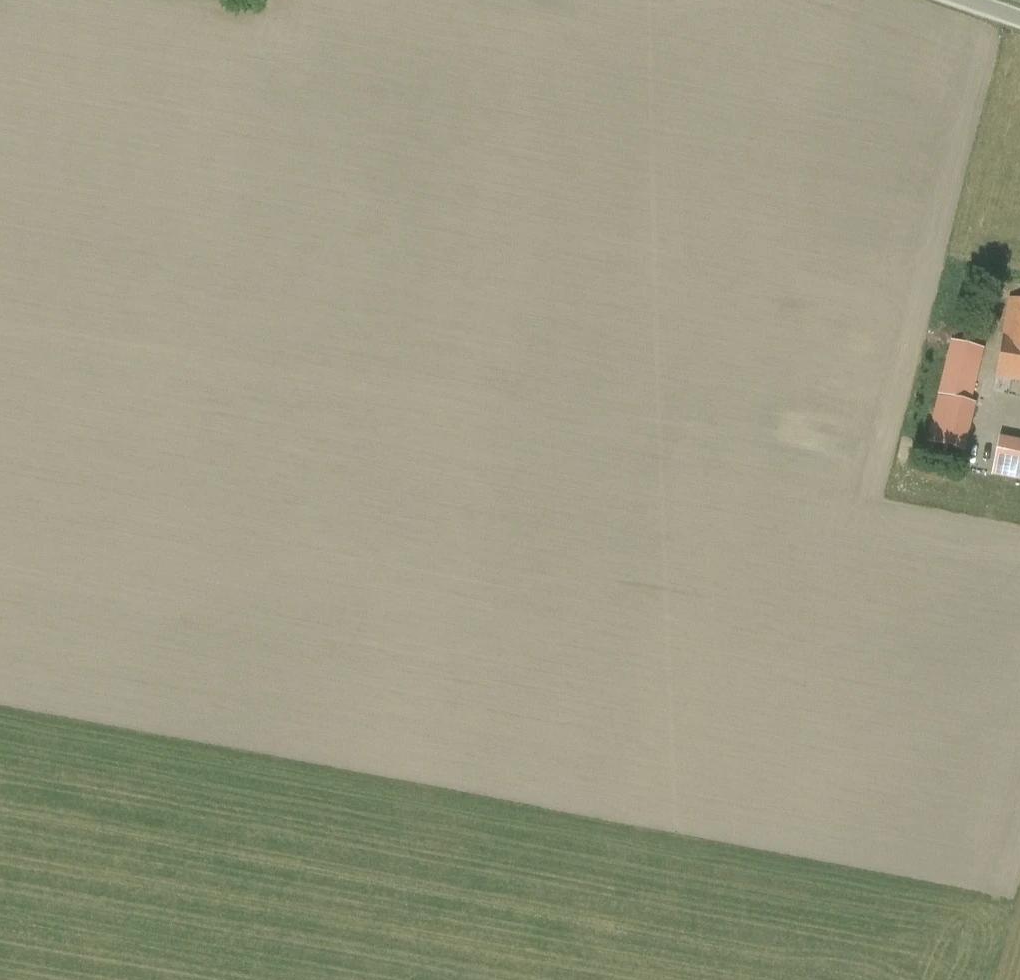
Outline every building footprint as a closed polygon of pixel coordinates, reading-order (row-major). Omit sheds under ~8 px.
[(996,377),(994,393),(1009,395),(1012,380),(1019,381),(1019,299),(1009,298),(1002,337),(1003,337),(996,377)] [(952,340),(938,394),(926,441),(965,451),(977,404),(971,402),(985,348),(952,340)] [(992,475),(1019,480),(1019,441),(999,437),(992,475)]
